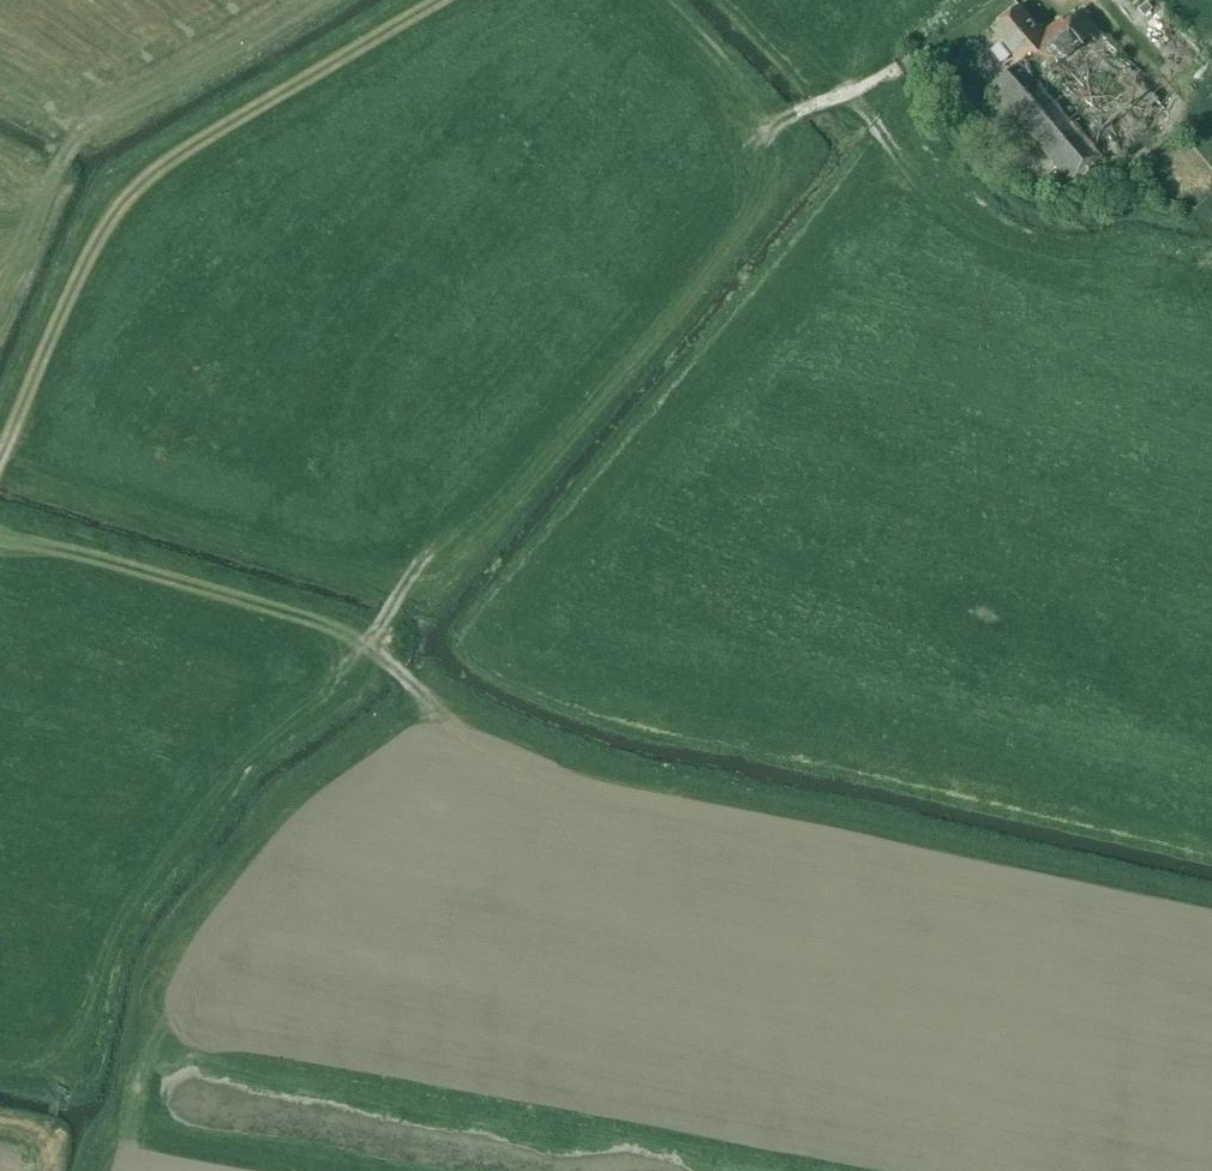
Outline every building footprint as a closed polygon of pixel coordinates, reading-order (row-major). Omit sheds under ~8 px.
[(992,29),(1020,62),(990,87),(1070,185),(1163,109),(1082,10),(1065,24),(1061,20),(1044,35),(1020,6),(992,29)] [(1071,186),(1164,110),(1163,109),(1070,185),(1071,186)]
